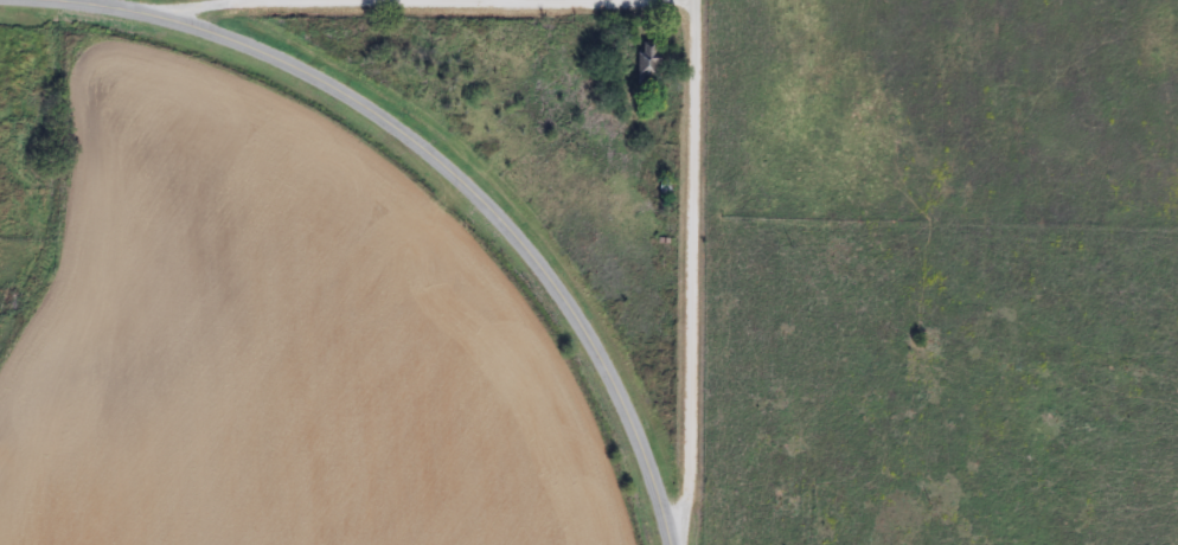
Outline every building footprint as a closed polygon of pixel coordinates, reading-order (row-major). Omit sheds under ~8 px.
[(658,43),(636,43),(636,82),(658,82),(658,43)]
